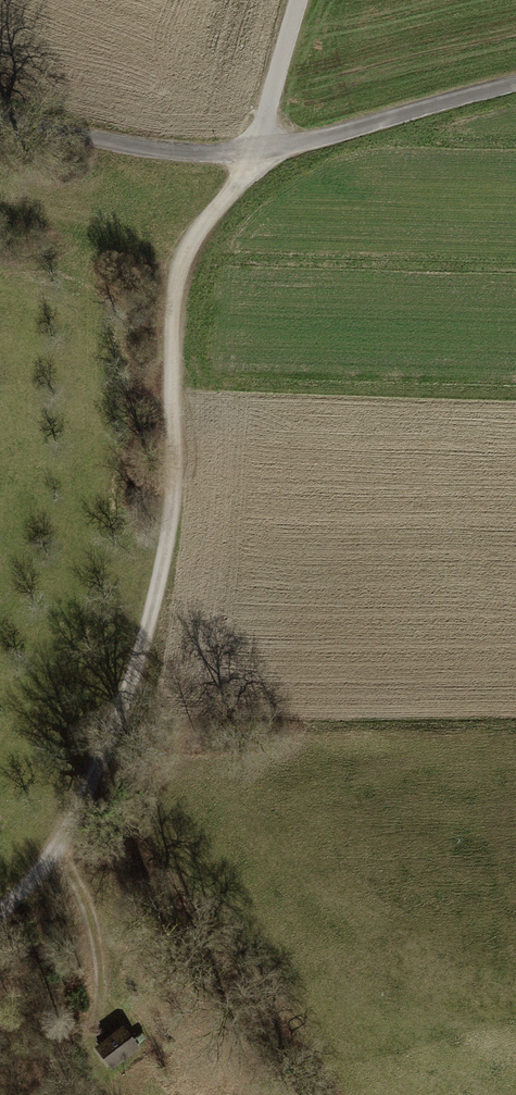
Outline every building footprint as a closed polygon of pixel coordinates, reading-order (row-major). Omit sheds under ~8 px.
[(96,1047),(111,1067),(138,1047),(124,1027),(96,1047)]
